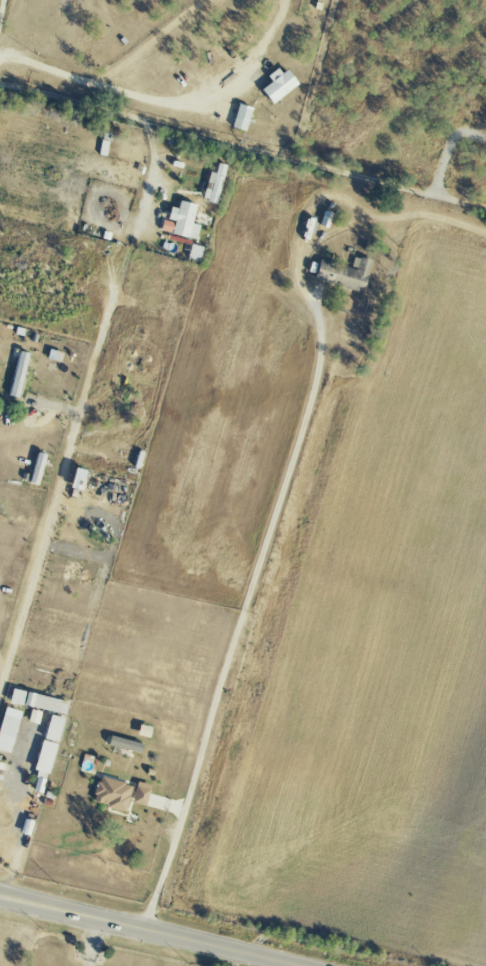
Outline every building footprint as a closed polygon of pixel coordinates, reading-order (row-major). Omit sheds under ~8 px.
[(297,87),(285,67),(267,78),(271,84),(261,90),(270,104),(297,87)] [(230,128),(244,132),(252,109),(238,105),(230,128)] [(215,174),(208,173),(202,201),(217,204),(225,166),(217,164),(215,174)] [(160,234),(196,239),(198,226),(192,225),(195,205),(178,203),(178,209),(169,208),(167,222),(161,221),(160,234)] [(199,262),(202,248),(190,245),(187,259),(199,262)] [(363,294),(370,261),(353,257),(351,268),(318,261),(313,282),(363,294)] [(17,399),(28,355),(19,352),(8,396),(17,399)] [(8,703),(65,715),(68,702),(11,690),(8,703)] [(8,754),(17,719),(2,715),(0,723),(0,752),(8,754)] [(62,719),(49,715),(43,740),(41,740),(33,770),(39,772),(34,791),(44,793),(62,719)] [(108,746),(136,751),(137,743),(109,738),(108,746)] [(92,804),(124,812),(131,786),(98,777),(92,804)] [(150,786),(136,783),(131,804),(145,807),(150,786)]
